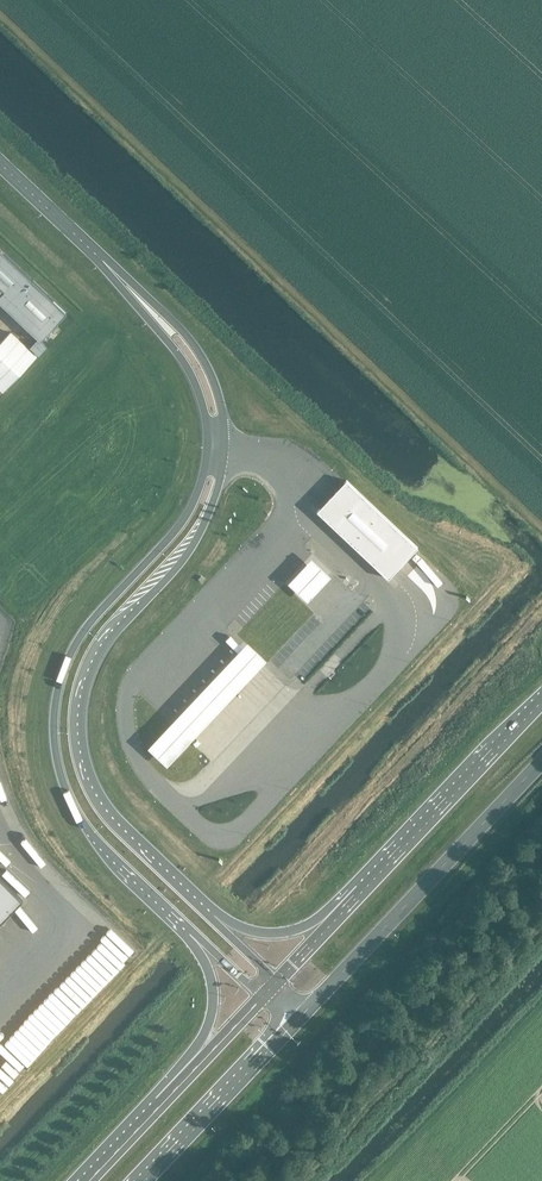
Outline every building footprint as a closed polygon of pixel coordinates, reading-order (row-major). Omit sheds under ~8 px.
[(5,307),(41,341),(67,313),(31,279),(0,250),(0,302),(5,307)] [(326,503),(318,511),(388,578),(395,570),(412,552),(417,547),(347,480),(342,486),(326,503)] [(248,641),(149,746),(168,764),(267,659),(248,641)] [(21,900),(22,901),(23,900),(0,877),(0,922),(21,900)]
